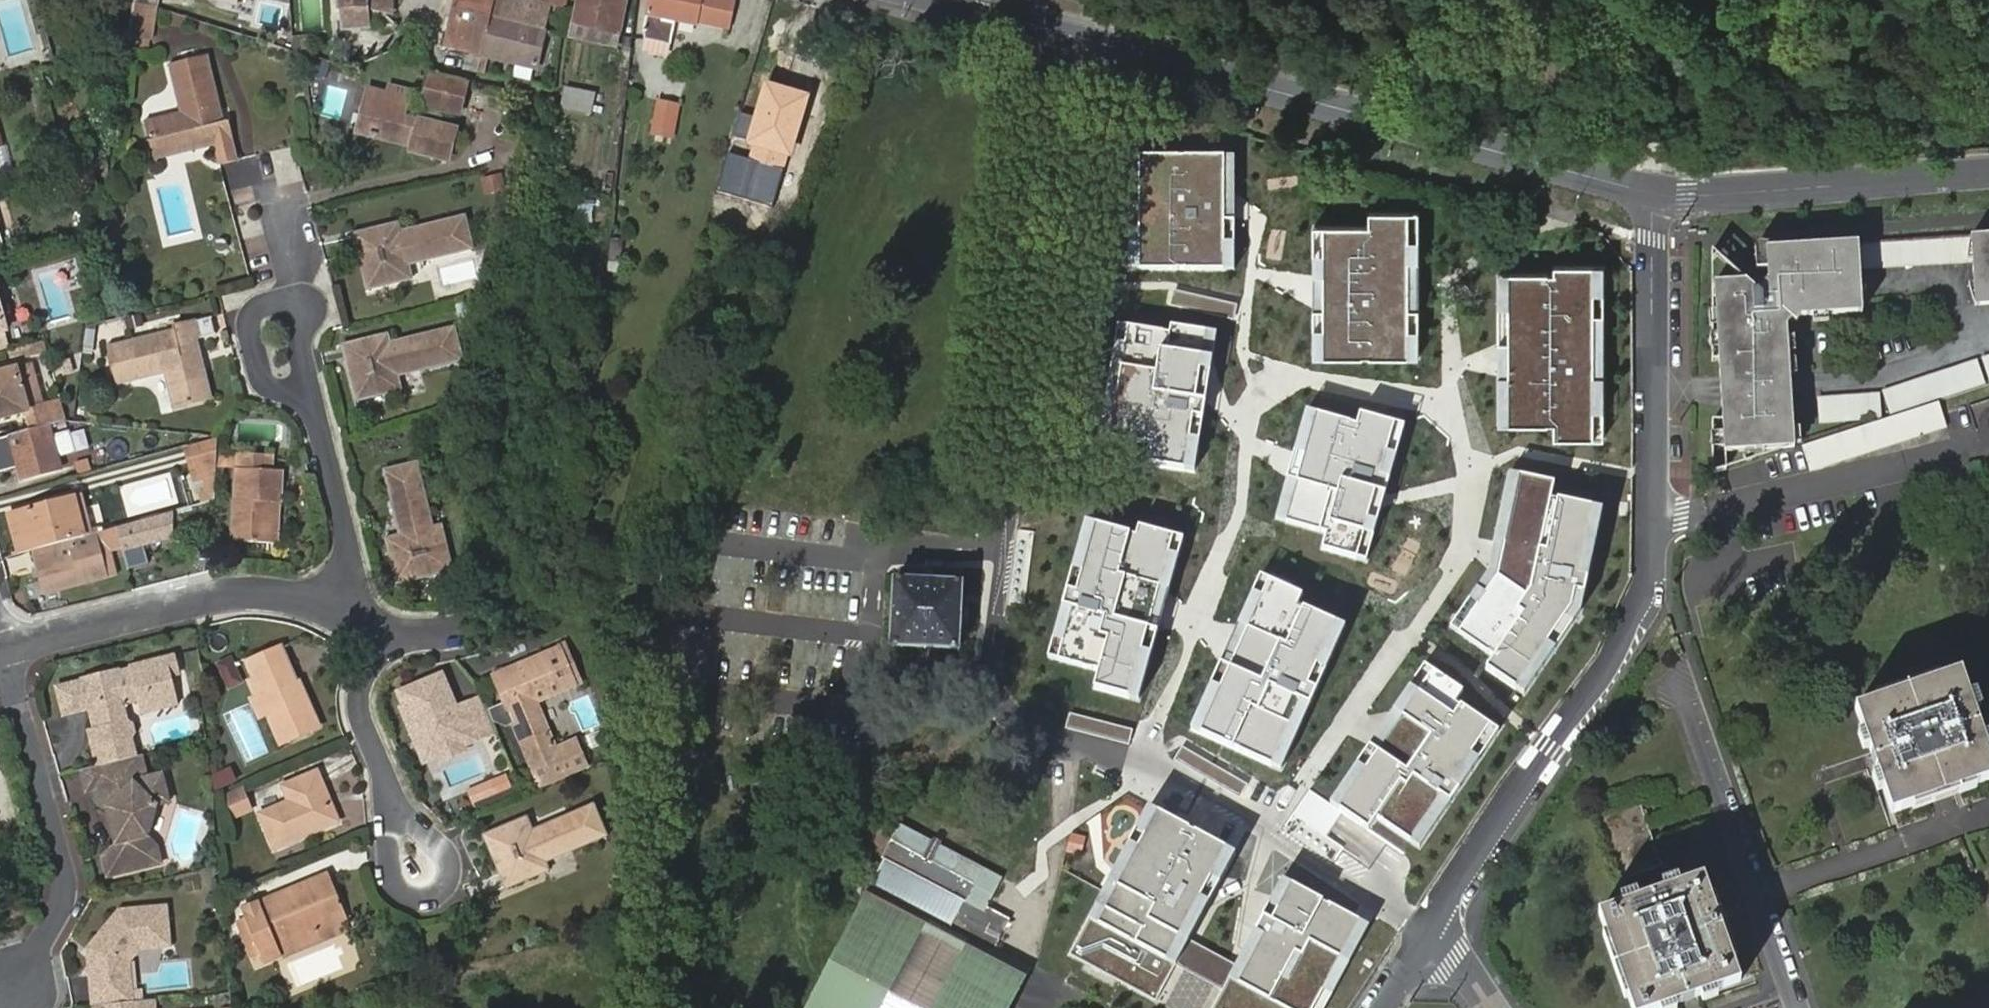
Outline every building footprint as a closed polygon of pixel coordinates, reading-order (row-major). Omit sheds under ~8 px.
[(140,7),(163,13),(165,0),(142,0),(140,7)] [(367,0),(339,0),(342,32),(369,29),(368,8),(367,0)] [(368,8),(385,12),(394,13),(393,0),(367,0),(368,8)] [(443,48),(470,52),(480,15),(541,33),(547,9),(564,13),(566,6),(567,0),(541,0),(540,6),(519,0),(456,0),(443,48)] [(573,26),(620,38),(629,0),(580,0),(573,26)] [(698,27),(703,0),(649,0),(641,37),(658,41),(663,21),(698,27)] [(703,17),(725,24),(733,0),(709,0),(703,17)] [(163,13),(140,7),(135,39),(158,42),(163,13)] [(480,15),(470,52),(465,70),(476,73),(477,66),(485,68),(487,59),(534,71),(545,34),(541,33),(480,15)] [(621,50),(632,53),(633,43),(623,40),(621,50)] [(219,166),(236,161),(225,122),(220,123),(204,60),(169,68),(180,112),(143,121),(152,152),(197,142),(199,151),(214,147),(219,166)] [(357,131),(364,133),(369,135),(373,139),(378,136),(398,141),(399,138),(414,142),(411,153),(446,161),(454,131),(437,125),(441,111),(459,115),(468,83),(431,74),(419,120),(415,119),(413,114),(407,117),(404,117),(410,94),(390,88),(387,98),(369,92),(363,114),(357,131)] [(589,112),(593,92),(561,86),(557,106),(589,112)] [(764,90),(748,147),(756,150),(752,164),(779,172),(790,137),(795,138),(805,102),(764,90)] [(659,102),(654,123),(673,126),(677,106),(659,102)] [(197,142),(152,152),(154,162),(199,151),(197,142)] [(1234,155),(1141,154),(1140,274),(1232,275),(1234,155)] [(92,161),(75,165),(78,177),(95,174),(92,161)] [(1370,227),(1314,227),(1313,361),(1421,361),(1422,212),(1370,211),(1370,227)] [(386,236),(384,226),(350,235),(354,251),(358,250),(367,287),(408,276),(404,263),(470,246),(462,217),(397,233),(386,236)] [(395,223),(384,226),(386,236),(397,233),(395,223)] [(1969,240),(1970,261),(1970,265),(1971,268),(1977,267),(1977,275),(1971,275),(1971,283),(1973,304),(1986,304),(1988,304),(1988,239),(1969,240)] [(1969,240),(1855,246),(1857,272),(1970,265),(1970,261),(1969,240)] [(1715,355),(1717,381),(1747,379),(1747,374),(1753,373),(1754,379),(1786,377),(1785,363),(1784,356),(1784,341),(1783,329),(1789,321),(1793,324),(1798,319),(1808,318),(1824,318),(1859,315),(1858,291),(1857,272),(1855,246),(1832,247),(1784,251),(1761,252),(1762,273),(1762,285),(1711,288),(1712,316),(1713,331),(1713,338),(1714,354),(1715,355)] [(1750,274),(1762,273),(1761,252),(1760,250),(1758,248),(1756,247),(1754,247),(1753,247),(1751,249),(1750,251),(1749,253),(1750,274)] [(1558,273),(1503,273),(1502,422),(1560,423),(1560,440),(1608,440),(1609,264),(1558,264),(1558,273)] [(1986,310),(1986,304),(1973,304),(1971,283),(1967,284),(1965,284),(1965,288),(1966,291),(1966,295),(1968,298),(1969,302),(1970,306),(1972,311),(1986,310)] [(189,354),(198,351),(196,338),(213,334),(209,317),(171,325),(172,332),(107,345),(115,379),(165,369),(173,406),(199,401),(189,354)] [(1825,326),(1824,318),(1808,318),(1808,327),(1825,326)] [(1216,334),(1125,320),(1106,455),(1196,468),(1216,334)] [(89,328),(87,339),(94,341),(97,329),(89,328)] [(378,346),(376,337),(342,346),(346,360),(349,359),(358,396),(399,387),(397,373),(460,356),(453,329),(390,343),(378,346)] [(388,334),(376,337),(378,346),(390,343),(388,334)] [(1714,354),(1713,338),(1706,338),(1706,355),(1714,354)] [(94,341),(87,339),(85,351),(92,352),(94,341)] [(1792,340),(1784,341),(1784,356),(1793,355),(1792,340)] [(208,398),(198,351),(189,354),(199,401),(208,398)] [(1981,360),(1988,384),(1988,358),(1981,360)] [(1786,377),(1786,379),(1794,379),(1793,362),(1785,363),(1786,377)] [(1973,363),(1879,393),(1887,416),(1981,387),(1973,363)] [(26,410),(25,405),(40,401),(31,365),(15,369),(0,373),(0,417),(26,410)] [(1717,381),(1718,408),(1748,406),(1756,406),(1787,404),(1786,379),(1786,377),(1754,379),(1747,379),(1717,381)] [(1815,425),(1876,421),(1876,397),(1814,401),(1815,425)] [(26,410),(28,418),(35,415),(34,409),(33,408),(41,406),(40,401),(25,405),(26,410)] [(1969,408),(1976,432),(1985,460),(1988,473),(1988,401),(1969,408)] [(31,432),(47,428),(64,423),(59,402),(41,406),(33,408),(34,409),(35,415),(28,418),(31,432)] [(1718,408),(1719,436),(1720,450),(1720,452),(1789,447),(1789,444),(1789,432),(1787,404),(1756,406),(1756,412),(1749,413),(1748,406),(1718,408)] [(1361,425),(1308,410),(1278,520),(1331,535),(1327,550),(1371,562),(1409,424),(1365,412),(1361,425)] [(31,432),(8,438),(19,478),(58,467),(47,428),(31,432)] [(61,456),(76,453),(71,430),(56,433),(61,456)] [(1797,432),(1789,432),(1789,444),(1798,445),(1797,432)] [(1720,450),(1719,436),(1707,437),(1708,450),(1720,450)] [(211,439),(185,446),(193,475),(212,470),(214,439),(211,439)] [(73,460),(77,476),(106,468),(101,451),(73,460)] [(270,500),(279,500),(279,468),(268,468),(269,451),(234,451),(231,540),(270,540),(270,500)] [(434,538),(432,527),(417,462),(415,461),(386,468),(401,532),(388,535),(397,578),(435,570),(436,573),(450,570),(443,536),(434,538)] [(1559,484),(1513,475),(1493,574),(1454,630),(1495,659),(1488,670),(1530,699),(1589,615),(1609,512),(1556,501),(1559,484)] [(78,495),(71,497),(82,537),(83,537),(89,535),(78,495)] [(7,515),(19,555),(31,551),(82,537),(71,497),(7,515)] [(279,541),(279,500),(270,500),(270,540),(279,541)] [(92,534),(105,576),(115,573),(108,549),(120,546),(121,550),(165,537),(158,515),(92,534)] [(1135,538),(1088,524),(1049,655),(1101,670),(1096,687),(1137,699),(1185,537),(1139,524),(1135,538)] [(441,525),(432,527),(434,538),(443,536),(441,525)] [(82,537),(31,551),(36,566),(42,590),(43,593),(105,576),(92,534),(89,535),(83,537),(82,537)] [(42,590),(36,566),(28,568),(35,593),(42,590)] [(1308,597),(1261,576),(1191,733),(1285,775),(1351,628),(1303,607),(1308,597)] [(895,581),(892,650),(960,653),(964,585),(895,581)] [(561,751),(549,726),(537,698),(576,680),(560,645),(495,675),(508,703),(493,710),(498,719),(507,722),(515,719),(548,787),(590,768),(579,743),(561,751)] [(266,692),(259,694),(265,715),(271,713),(279,742),(318,729),(307,693),(298,689),(297,685),(300,683),(290,647),(256,657),(261,674),(266,692)] [(240,656),(218,665),(227,689),(250,681),(240,656)] [(175,657),(167,660),(171,676),(180,675),(175,657)] [(88,735),(97,770),(138,760),(141,759),(136,740),(139,735),(137,728),(132,725),(128,707),(140,704),(138,697),(148,695),(152,697),(156,714),(188,706),(180,675),(171,676),(167,660),(131,669),(132,673),(117,678),(116,673),(81,682),(83,686),(56,693),(64,723),(98,715),(101,727),(94,729),(96,733),(88,735)] [(1468,695),(1429,668),(1333,806),(1310,790),(1282,829),(1335,866),(1343,854),(1386,884),(1415,843),(1428,852),(1508,736),(1462,704),(1468,695)] [(1895,810),(1988,778),(1988,748),(1962,672),(1860,706),(1895,810)] [(253,676),(259,694),(266,692),(261,674),(253,676)] [(435,679),(398,695),(404,709),(400,711),(422,762),(437,755),(434,746),(453,738),(457,747),(475,739),(461,707),(452,711),(449,704),(446,705),(435,679)] [(492,732),(479,700),(461,707),(475,739),(492,732)] [(459,753),(457,747),(453,738),(434,746),(437,755),(440,761),(459,753)] [(97,770),(82,774),(87,796),(96,794),(100,809),(107,811),(115,841),(109,845),(111,854),(104,861),(109,880),(162,866),(157,849),(142,836),(152,809),(170,804),(163,776),(143,781),(138,760),(97,770)] [(233,767),(213,772),(218,789),(238,783),(233,767)] [(466,788),(471,805),(513,792),(508,775),(466,788)] [(284,807),(257,819),(271,851),(333,824),(312,776),(277,791),(284,807)] [(236,819),(255,811),(245,786),(226,794),(236,819)] [(534,862),(545,857),(607,830),(594,802),(533,829),(528,818),(490,835),(505,870),(502,872),(508,885),(539,872),(534,862)] [(1599,815),(1621,880),(1664,865),(1642,804),(1599,815)] [(1241,856),(1149,807),(1070,954),(1162,1003),(1241,856)] [(806,1007),(1010,1007),(1035,960),(995,941),(1008,917),(987,906),(1004,872),(902,820),(882,856),(886,858),(806,1007)] [(549,866),(545,857),(534,862),(539,872),(549,866)] [(1634,1007),(1662,1007),(1741,980),(1704,878),(1601,911),(1634,1007)] [(240,916),(262,967),(279,960),(276,952),(282,949),(310,937),(344,922),(326,880),(240,916)] [(1374,928),(1288,880),(1218,1007),(1330,1007),(1374,928)] [(92,1007),(133,1003),(133,993),(122,994),(121,974),(131,974),(130,964),(143,948),(172,945),(169,910),(124,914),(88,953),(96,956),(96,966),(89,972),(92,1007)] [(314,945),(348,930),(344,922),(310,937),(314,945)] [(310,937),(282,949),(286,957),(314,945),(310,937)] [(282,949),(276,952),(279,960),(286,957),(282,949)] [(122,994),(133,993),(131,974),(121,974),(122,994)]
